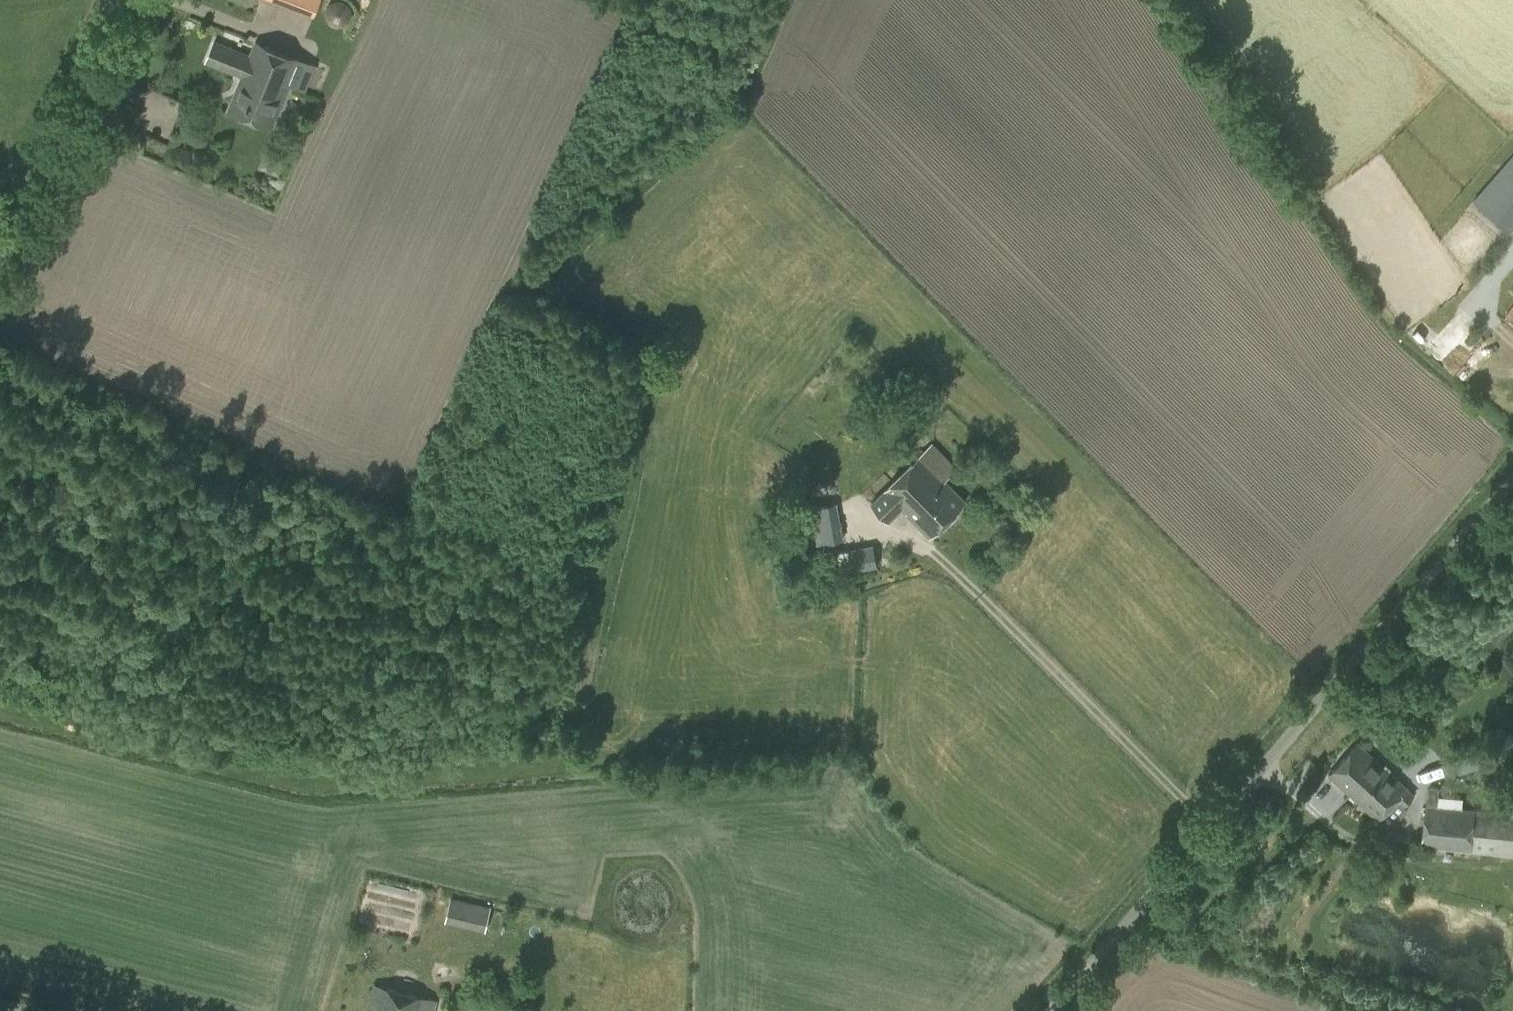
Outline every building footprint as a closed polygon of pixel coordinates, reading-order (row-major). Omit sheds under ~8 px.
[(319,0),(277,0),(313,14),(319,0)] [(214,40),(206,62),(241,76),(228,109),(272,128),(299,60),(255,42),(250,55),(214,40)] [(1482,208),(1509,232),(1512,227),(1512,172),(1482,208)] [(932,443),(920,455),(872,503),(889,521),(902,508),(929,536),(965,501),(945,481),(957,468),(932,443)] [(844,538),(837,502),(809,507),(816,544),(844,538)] [(847,570),(877,565),(873,544),(843,550),(847,570)] [(1353,797),(1382,765),(1358,742),(1328,774),(1353,797)] [(1382,765),(1353,797),(1377,819),(1393,802),(1401,810),(1415,794),(1407,787),(1382,765)] [(1421,846),(1512,855),(1512,812),(1474,809),(1475,802),(1437,798),(1438,787),(1429,786),(1427,806),(1425,805),(1421,846)] [(448,896),(444,921),(485,929),(490,905),(448,896)] [(383,986),(376,1010),(419,1010),(423,997),(383,986)]
